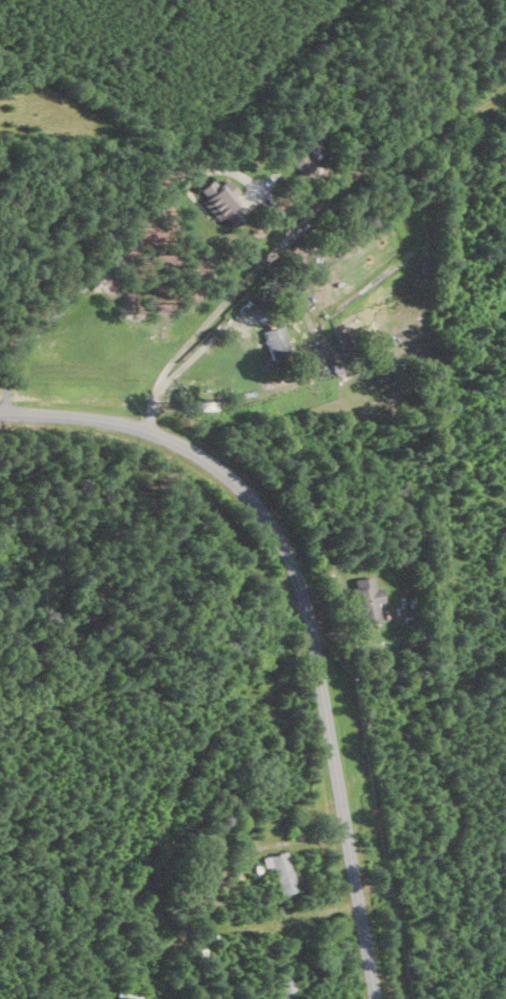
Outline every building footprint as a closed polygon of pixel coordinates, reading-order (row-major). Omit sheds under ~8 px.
[(267,332),(272,358),(295,354),(291,328),(267,332)] [(351,625),(374,621),(371,602),(379,600),(376,587),(370,588),(368,575),(349,578),(351,587),(345,588),(351,625)] [(269,866),(272,886),(289,883),(283,852),(259,856),(261,868),(269,866)]
